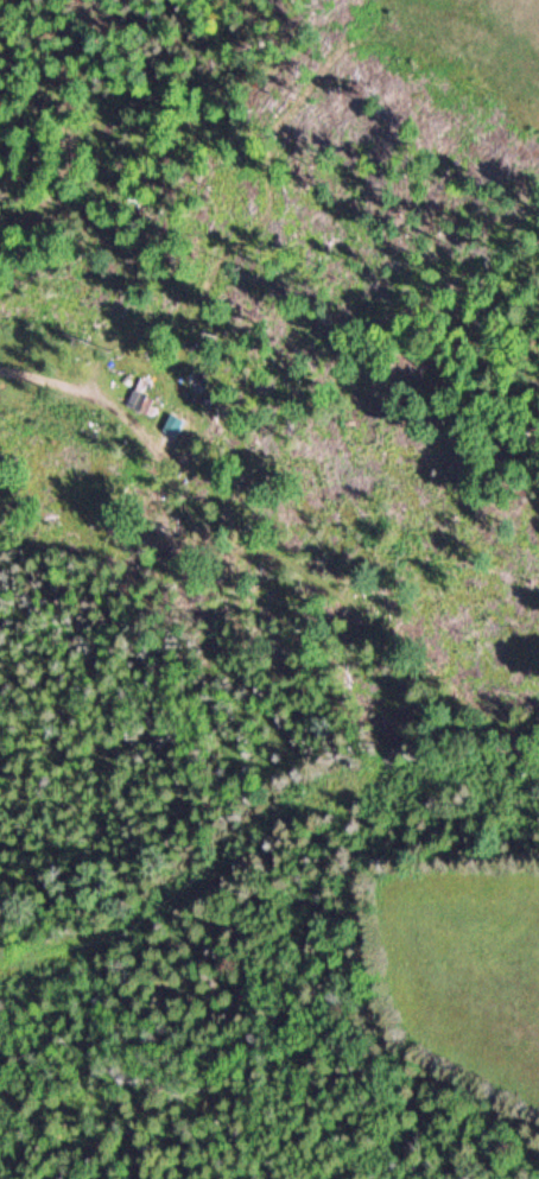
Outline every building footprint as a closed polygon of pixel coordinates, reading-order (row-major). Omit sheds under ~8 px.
[(152,417),(166,388),(143,376),(129,405),(152,417)]
